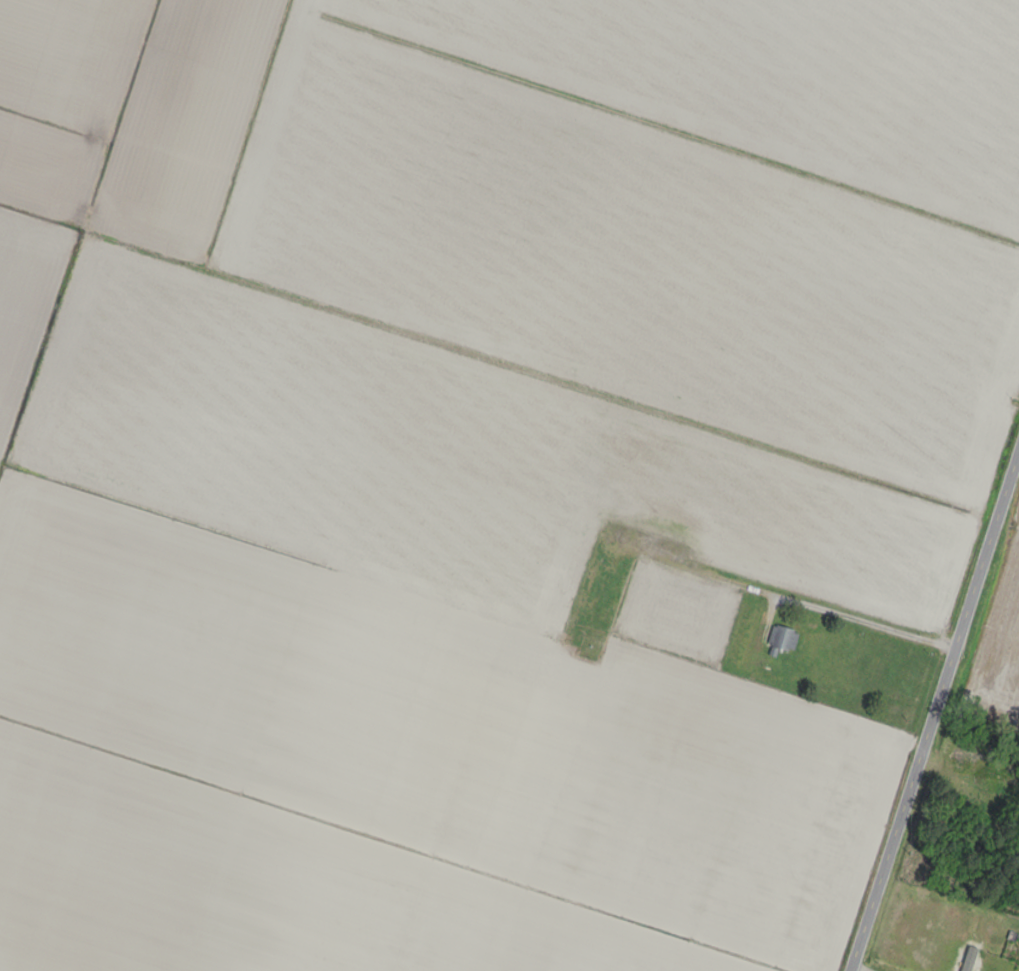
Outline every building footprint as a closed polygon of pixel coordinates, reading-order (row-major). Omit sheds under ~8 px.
[(792,652),(798,631),(772,624),(766,645),(792,652)] [(977,948),(967,945),(959,970),(969,970),(977,948)]
